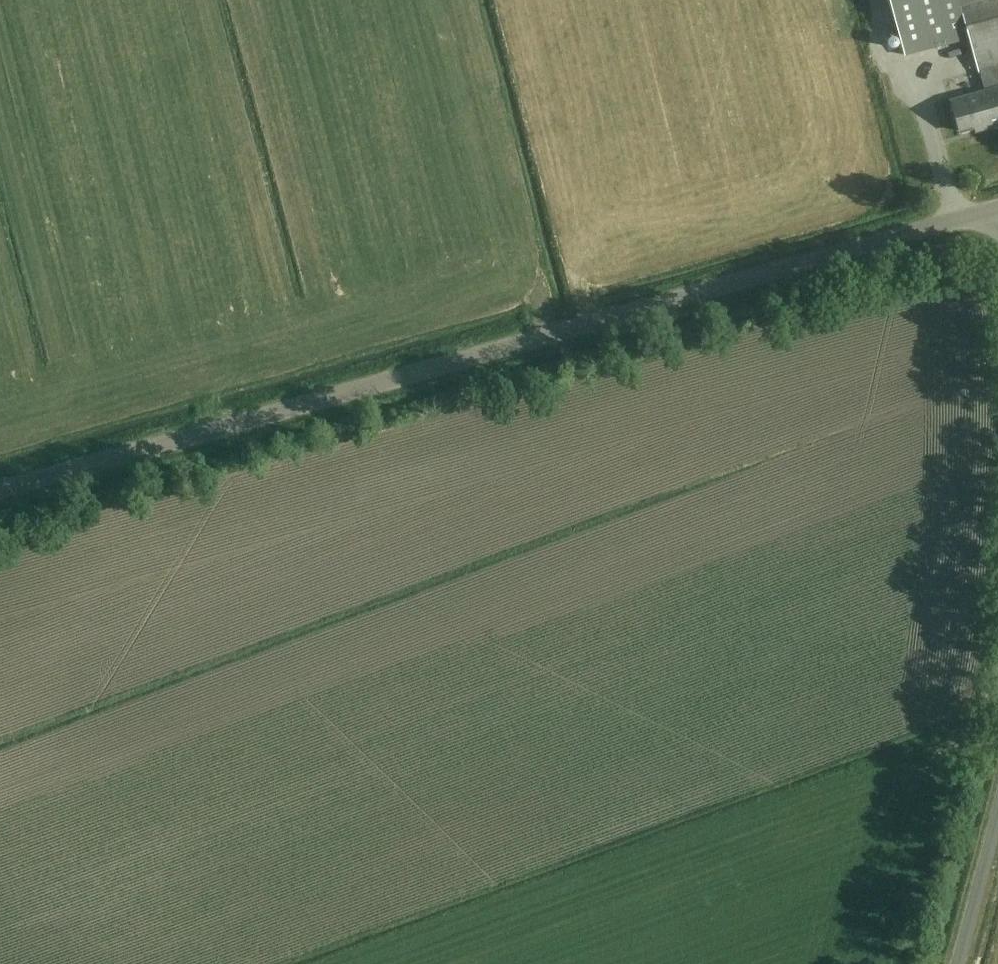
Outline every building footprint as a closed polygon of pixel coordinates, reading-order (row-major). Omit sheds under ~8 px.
[(906,56),(970,39),(980,74),(981,73),(986,92),(952,101),(961,133),(983,127),(983,129),(997,125),(997,0),(890,0),(906,56)]
